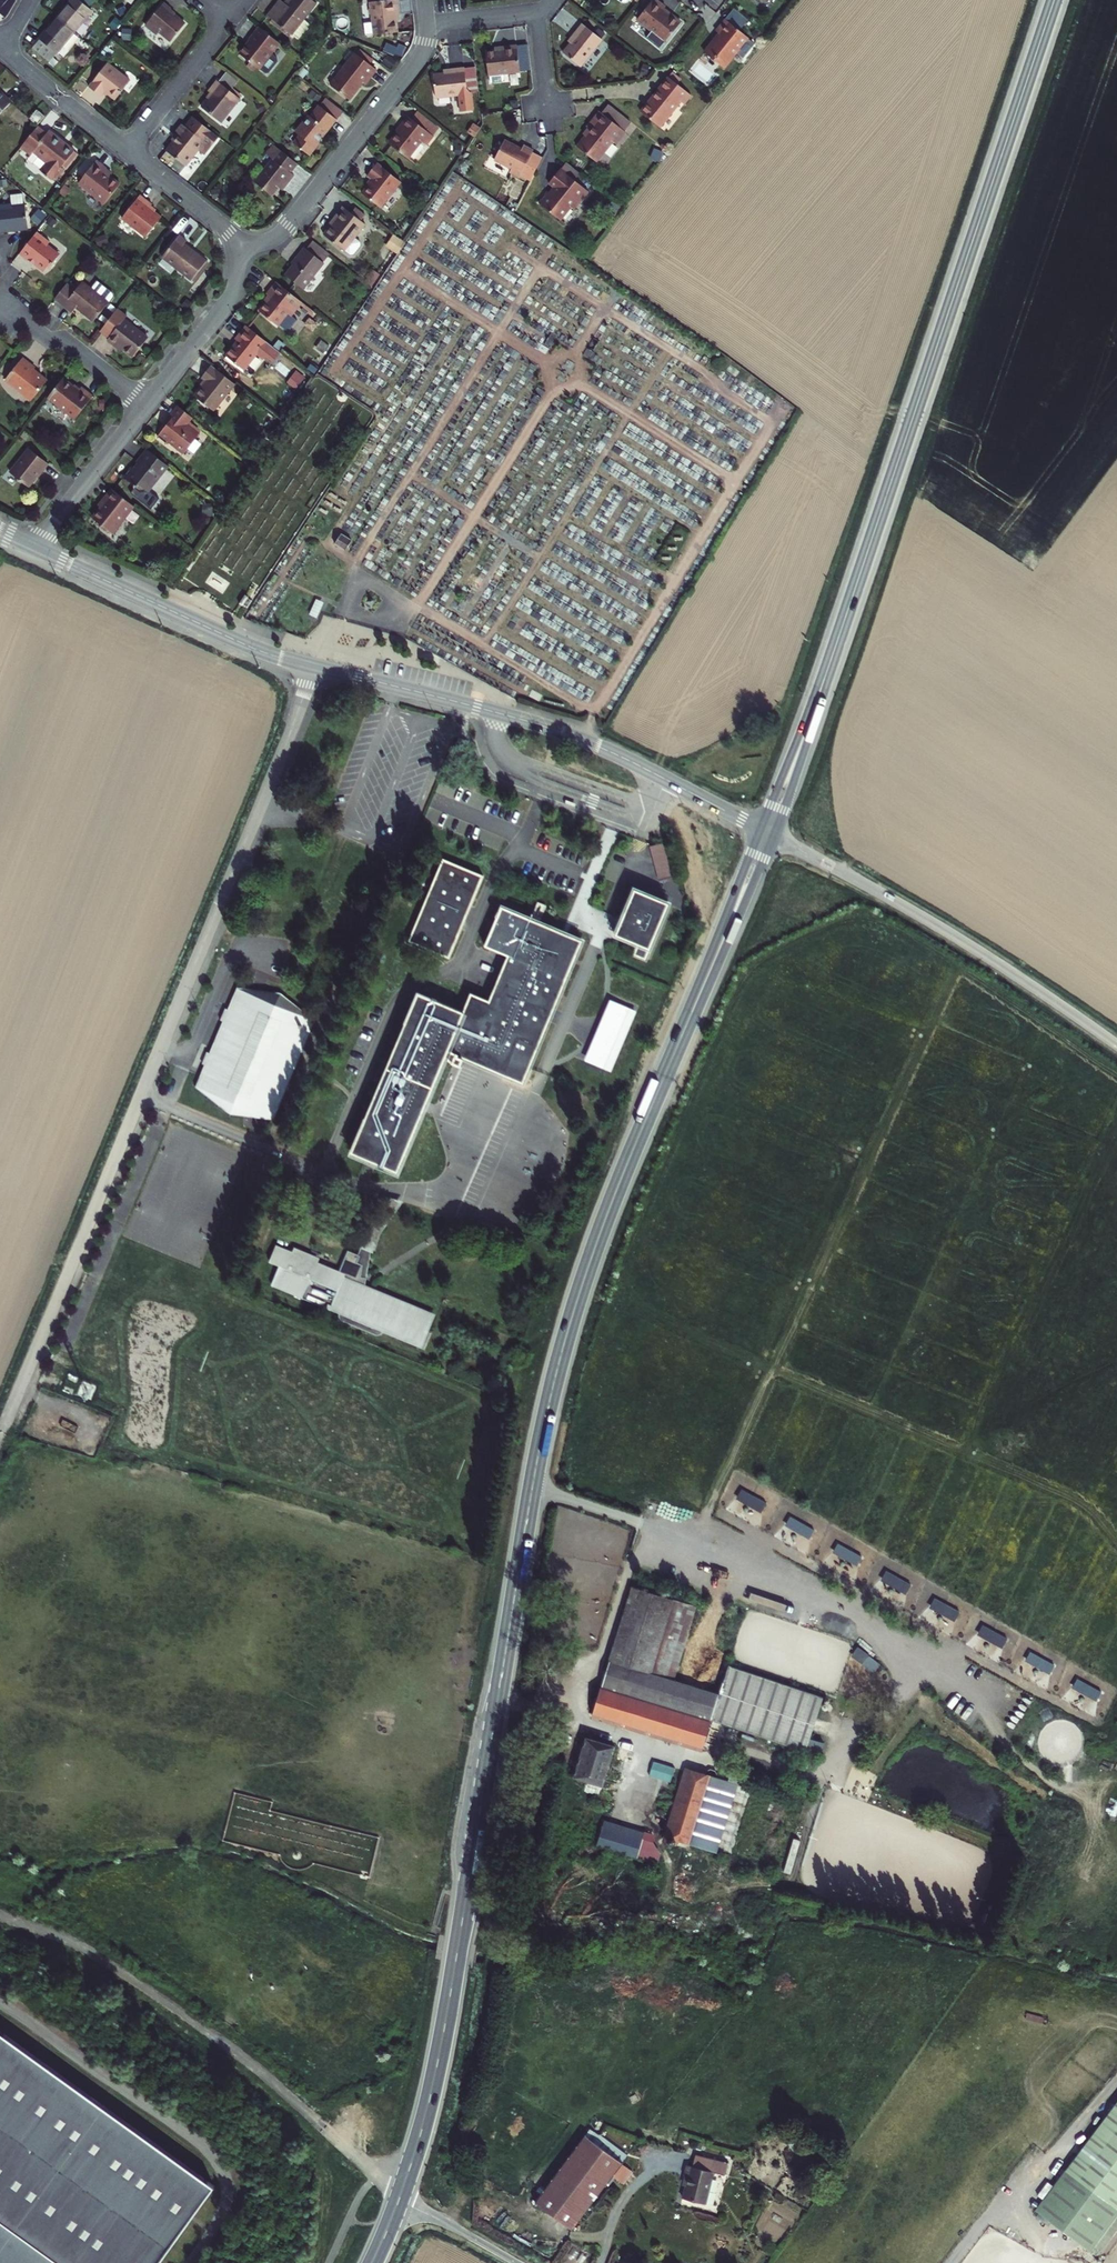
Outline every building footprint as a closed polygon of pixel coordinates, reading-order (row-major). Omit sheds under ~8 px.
[(12,0),(0,0),(0,14),(7,20),(17,4),(12,0)] [(80,2),(91,11),(97,2),(95,0),(82,0),(80,2)] [(165,3),(178,9),(183,0),(166,0),(165,3)] [(305,23),(318,7),(310,0),(294,0),(288,7),(282,2),(269,18),(293,38),(294,36),(300,41),(311,27),(305,23)] [(645,15),(672,37),(688,17),(671,4),(672,2),(669,0),(656,0),(645,15)] [(78,1),(61,23),(76,36),(94,13),(91,11),(80,2),(78,1)] [(166,4),(148,27),(159,36),(161,32),(173,42),(187,26),(172,13),(174,11),(166,4)] [(398,7),(372,10),(371,15),(371,20),(374,26),(375,42),(398,40),(397,23),(400,23),(398,7)] [(725,26),(710,45),(729,60),(754,29),(731,11),(721,23),(725,26)] [(584,37),(572,51),(589,65),(611,37),(591,22),(581,35),(584,37)] [(53,65),(76,36),(61,23),(37,52),(53,65)] [(281,47),(261,30),(251,43),(252,43),(241,57),(266,77),(270,77),(279,66),(278,62),(273,58),(281,47)] [(508,47),(493,49),(496,72),(497,72),(498,80),(510,78),(512,76),(511,70),(529,68),(528,60),(526,45),(525,41),(508,43),(508,47)] [(526,45),(528,60),(534,59),(533,44),(526,45)] [(355,57),(331,87),(348,101),(362,85),(364,87),(375,73),(355,57)] [(111,67),(92,91),(102,99),(106,94),(118,104),(133,85),(111,67)] [(450,76),(434,77),(436,101),(459,98),(460,115),(473,114),(471,96),(467,96),(464,70),(449,72),(450,76)] [(675,71),(648,105),(667,120),(687,95),(690,97),(697,88),(675,71)] [(213,96),(203,110),(222,125),(241,101),(218,83),(210,94),(213,96)] [(0,93),(0,115),(11,103),(0,93)] [(326,100),(319,109),(336,123),(337,123),(344,115),(326,100)] [(616,100),(609,108),(632,127),(639,118),(616,100)] [(599,126),(586,142),(605,157),(622,136),(625,139),(634,128),(632,127),(609,108),(607,107),(595,123),(599,126)] [(299,138),(293,145),(310,157),(336,123),(319,109),(314,114),(313,113),(308,119),(307,118),(303,124),(304,125),(298,132),(299,138)] [(418,112),(411,120),(428,133),(434,125),(418,112)] [(30,125),(35,130),(46,118),(40,113),(30,125)] [(403,128),(389,145),(408,161),(422,143),(426,147),(434,138),(428,133),(411,120),(408,117),(401,126),(403,128)] [(220,140),(194,119),(186,129),(183,127),(177,136),(179,138),(174,144),(167,153),(186,169),(199,153),(203,157),(207,156),(220,140)] [(52,134),(49,138),(39,130),(22,151),(32,160),(35,156),(39,159),(34,166),(53,183),(76,154),(52,134)] [(499,155),(517,165),(515,167),(525,172),(539,147),(529,142),(527,145),(509,135),(499,155)] [(283,183),(286,187),(294,178),(291,175),(298,167),(274,148),(267,157),(272,162),(254,183),(271,197),(278,190),(283,183)] [(56,186),(79,157),(76,154),(53,183),(56,186)] [(34,166),(39,159),(35,156),(32,160),(30,162),(34,166)] [(575,156),(570,163),(581,172),(586,165),(575,156)] [(106,171),(97,163),(79,185),(104,206),(120,187),(103,174),(106,171)] [(557,187),(549,197),(570,214),(581,201),(583,203),(597,185),(581,172),(570,163),(558,178),(563,182),(558,188),(557,187)] [(373,183),(362,197),(380,211),(400,185),(377,166),(367,178),(373,183)] [(283,183),(278,190),(282,193),(286,187),(283,183)] [(142,198),(123,221),(146,240),(163,220),(150,210),(153,207),(142,198)] [(25,208),(12,210),(11,208),(0,209),(0,235),(28,233),(25,208)] [(335,224),(324,238),(345,254),(350,258),(354,257),(361,248),(360,245),(355,240),(365,227),(361,223),(351,216),(343,209),(333,223),(335,224)] [(356,210),(351,216),(361,223),(365,218),(356,210)] [(393,233),(386,245),(397,252),(404,240),(393,233)] [(49,245),(36,235),(19,257),(28,265),(29,262),(43,274),(47,270),(49,272),(59,258),(46,248),(49,245)] [(179,239),(163,259),(192,283),(206,264),(184,247),(186,244),(179,239)] [(314,244),(307,253),(324,267),(331,257),(314,244)] [(298,263),(287,277),(304,292),(324,267),(307,253),(304,251),(296,261),(298,263)] [(206,264),(192,283),(195,285),(209,267),(206,264)] [(66,288),(55,302),(72,316),(76,310),(93,325),(112,300),(112,297),(98,285),(91,293),(82,286),(75,295),(66,288)] [(301,305),(276,286),(266,298),(270,301),(259,315),(277,330),(278,328),(283,332),(289,332),(293,327),(292,321),(290,319),(301,305)] [(125,320),(116,313),(99,335),(108,341),(106,344),(114,350),(116,348),(132,360),(147,342),(123,323),(125,320)] [(281,357),(246,330),(235,344),(237,346),(226,359),(244,375),(257,358),(264,363),(266,360),(274,366),(281,357)] [(22,360),(6,381),(32,401),(46,383),(34,373),(36,372),(22,360)] [(235,389),(211,369),(202,380),(207,385),(195,400),(214,415),(235,389)] [(294,370),(287,381),(297,387),(303,376),(294,370)] [(62,382),(47,402),(75,424),(93,400),(82,392),(79,394),(62,382)] [(191,422),(176,410),(166,422),(169,424),(156,440),(165,448),(167,446),(182,458),(198,439),(186,428),(191,422)] [(30,452),(12,475),(29,489),(41,474),(42,475),(49,467),(30,452)] [(147,496),(168,469),(147,453),(137,466),(138,468),(136,471),(132,469),(124,480),(132,487),(134,492),(139,496),(147,496)] [(134,510),(112,493),(105,502),(108,504),(94,522),(113,537),(134,510)] [(343,531),(337,543),(348,550),(355,538),(343,531)] [(373,595),(369,602),(376,605),(379,598),(373,595)] [(468,741),(459,737),(457,743),(466,746),(468,741)] [(437,806),(430,822),(444,827),(450,811),(437,806)] [(652,846),(663,880),(682,874),(671,840),(652,846)] [(444,857),(411,937),(449,953),(483,873),(444,857)] [(650,958),(672,903),(639,889),(621,934),(644,943),(639,953),(650,958)] [(549,1002),(559,1005),(586,939),(502,904),(487,941),(513,952),(494,997),(476,990),(467,1010),(526,1034),(510,1073),(528,1080),(553,1019),(543,1015),(549,1002)] [(617,979),(581,1082),(611,1092),(619,1070),(613,1068),(642,987),(617,979)] [(229,1111),(273,1115),(313,1016),(279,988),(237,985),(228,1007),(224,1005),(219,1016),(223,1018),(210,1050),(205,1048),(201,1059),(205,1061),(196,1084),(229,1111)] [(451,1049),(467,1010),(422,991),(357,1150),(402,1168),(451,1049)] [(543,1015),(553,1019),(559,1005),(549,1002),(543,1015)] [(526,1034),(467,1010),(451,1049),(510,1073),(526,1034)] [(387,1194),(363,1253),(366,1253),(363,1261),(368,1263),(366,1275),(372,1276),(376,1249),(384,1231),(405,1199),(387,1194)] [(285,1265),(278,1284),(345,1312),(345,1315),(348,1319),(381,1332),(386,1332),(389,1329),(431,1346),(437,1330),(435,1329),(431,1328),(437,1313),(371,1286),(372,1276),(366,1275),(368,1263),(363,1261),(366,1253),(363,1253),(353,1249),(345,1270),(323,1261),(298,1251),(282,1244),(275,1261),(285,1265)] [(300,1246),(298,1251),(323,1261),(325,1257),(300,1246)] [(442,1311),(371,1283),(371,1286),(437,1313),(431,1328),(435,1329),(442,1311)] [(810,1538),(813,1529),(800,1523),(796,1531),(810,1538)] [(837,1544),(832,1553),(858,1565),(862,1556),(837,1544)] [(885,1571),(881,1580),(905,1592),(910,1583),(885,1571)] [(672,1680),(681,1648),(694,1607),(633,1588),(593,1712),(702,1748),(703,1747),(711,1721),(719,1695),(688,1686),(680,1683),(672,1680)] [(719,1695),(720,1692),(719,1691),(726,1669),(730,1654),(701,1645),(688,1686),(719,1695)] [(690,1650),(681,1648),(672,1680),(680,1683),(690,1650)] [(804,1751),(820,1699),(726,1669),(719,1691),(720,1692),(742,1699),(733,1728),(804,1751)] [(742,1699),(720,1692),(719,1695),(711,1721),(724,1725),(733,1728),(742,1699)] [(724,1725),(711,1721),(703,1747),(715,1751),(724,1725)] [(616,1745),(587,1735),(575,1775),(577,1776),(580,1781),(583,1782),(589,1780),(603,1784),(616,1745)] [(688,1769),(664,1842),(678,1846),(679,1841),(691,1843),(708,1791),(713,1793),(718,1779),(719,1776),(716,1769),(711,1767),(707,1769),(705,1774),(688,1769)] [(716,1850),(738,1783),(719,1776),(718,1779),(713,1793),(708,1791),(691,1843),(716,1850)] [(603,1825),(597,1844),(637,1855),(643,1836),(603,1825)] [(214,2185),(0,2030),(0,2262),(158,2262),(214,2185)] [(372,2084),(364,2087),(366,2093),(374,2090),(372,2084)] [(1064,2170),(1116,2210),(1116,2101),(1064,2170)] [(585,2137),(538,2207),(575,2232),(622,2162),(585,2137)] [(682,2199),(705,2206),(715,2173),(688,2166),(685,2176),(689,2177),(682,2199)] [(1033,2211),(1088,2253),(1116,2215),(1116,2210),(1064,2170),(1033,2211)]
